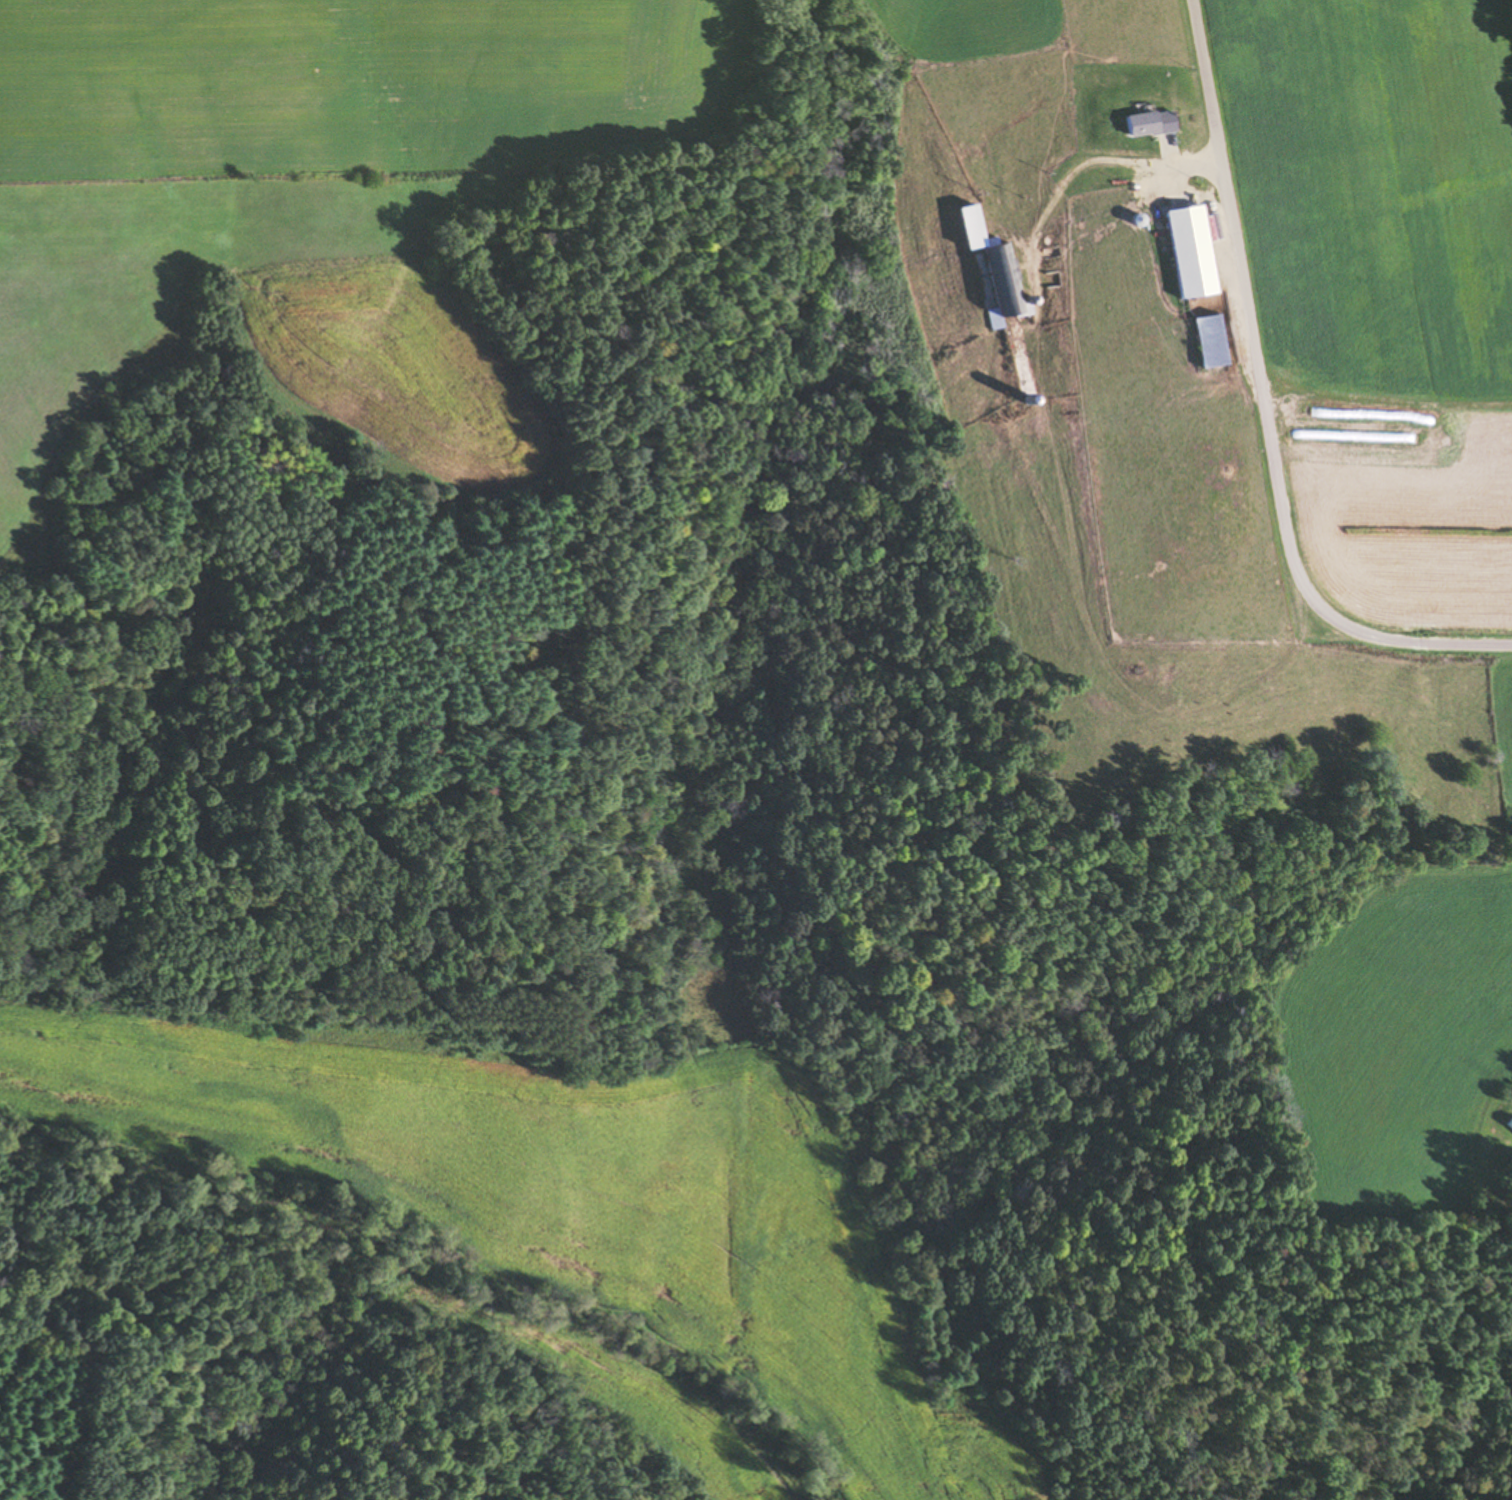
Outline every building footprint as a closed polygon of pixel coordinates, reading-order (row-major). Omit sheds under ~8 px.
[(1126,138),(1172,132),(1169,109),(1123,115),(1126,138)] [(956,208),(966,251),(984,247),(974,204),(956,208)] [(1175,299),(1212,294),(1199,205),(1162,210),(1175,299)] [(1010,243),(984,248),(996,309),(988,311),(992,330),(1002,328),(1000,318),(1023,314),(1010,243)] [(1223,366),(1216,315),(1190,318),(1197,370),(1223,366)]
